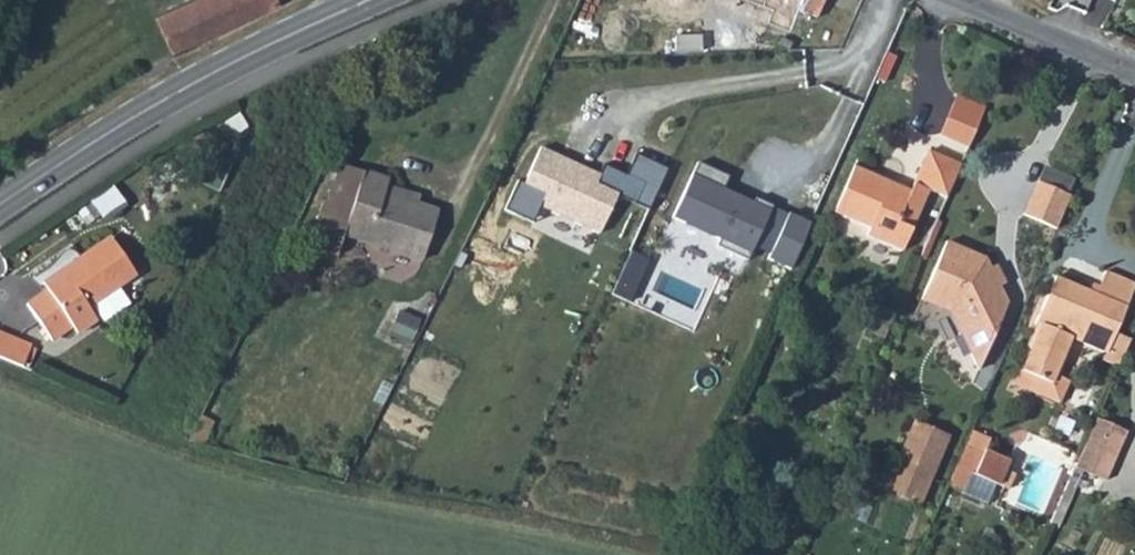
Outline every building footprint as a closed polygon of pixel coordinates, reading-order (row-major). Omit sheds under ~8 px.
[(158,44),(220,17),(213,0),(153,0),(142,5),(158,44)] [(220,17),(257,0),(213,0),(220,17)] [(801,5),(819,12),(823,0),(803,0),(801,5)] [(967,150),(983,112),(955,100),(939,138),(967,150)] [(539,148),(524,184),(517,181),(504,211),(533,223),(539,209),(599,235),(617,194),(596,185),(596,180),(568,167),(569,161),(539,148)] [(339,150),(325,189),(349,197),(362,157),(339,150)] [(864,239),(899,254),(926,193),(942,200),(957,167),(925,153),(907,194),(851,170),(832,215),(868,230),(864,239)] [(634,154),(617,194),(649,211),(668,169),(634,154)] [(349,197),(325,189),(321,188),(306,234),(333,243),(341,222),(422,249),(437,202),(418,195),(384,184),(387,175),(389,167),(362,157),(349,197)] [(726,179),(697,165),(672,219),(719,240),(715,248),(747,262),(772,208),(756,200),(753,207),(720,192),(726,179)] [(384,184),(418,195),(420,186),(387,175),(384,184)] [(1055,231),(1070,197),(1035,182),(1021,216),(1055,231)] [(110,264),(124,255),(107,232),(40,280),(44,287),(25,301),(50,337),(70,323),(75,330),(95,316),(86,303),(121,278),(110,264)] [(999,284),(989,265),(983,255),(945,240),(919,298),(941,308),(944,301),(958,307),(967,320),(961,333),(976,362),(1006,296),(999,284)] [(134,269),(124,255),(110,264),(121,278),(134,269)] [(996,262),(989,265),(999,284),(1005,280),(996,262)] [(1114,335),(1134,287),(1134,286),(1105,272),(1094,295),(1053,278),(1034,324),(1039,326),(1020,373),(1050,386),(1053,378),(1070,340),(1105,354),(1113,357),(1117,347),(1110,344),(1114,335)] [(944,301),(941,308),(949,311),(961,333),(967,320),(958,307),(944,301)] [(31,359),(39,338),(0,322),(0,348),(31,359)] [(1101,362),(1115,368),(1127,341),(1114,335),(1110,344),(1117,347),(1113,357),(1105,354),(1101,362)] [(1050,386),(1020,373),(1014,387),(1058,406),(1068,384),(1053,378),(1050,386)] [(1126,435),(1095,422),(1074,470),(1105,483),(1126,435)] [(950,439),(914,423),(882,495),(918,511),(950,439)] [(992,440),(973,432),(949,488),(964,494),(972,474),(1000,485),(1013,490),(1020,474),(1007,468),(1010,462),(987,453),(992,440)] [(991,505),(1000,485),(972,474),(964,494),(991,505)]
